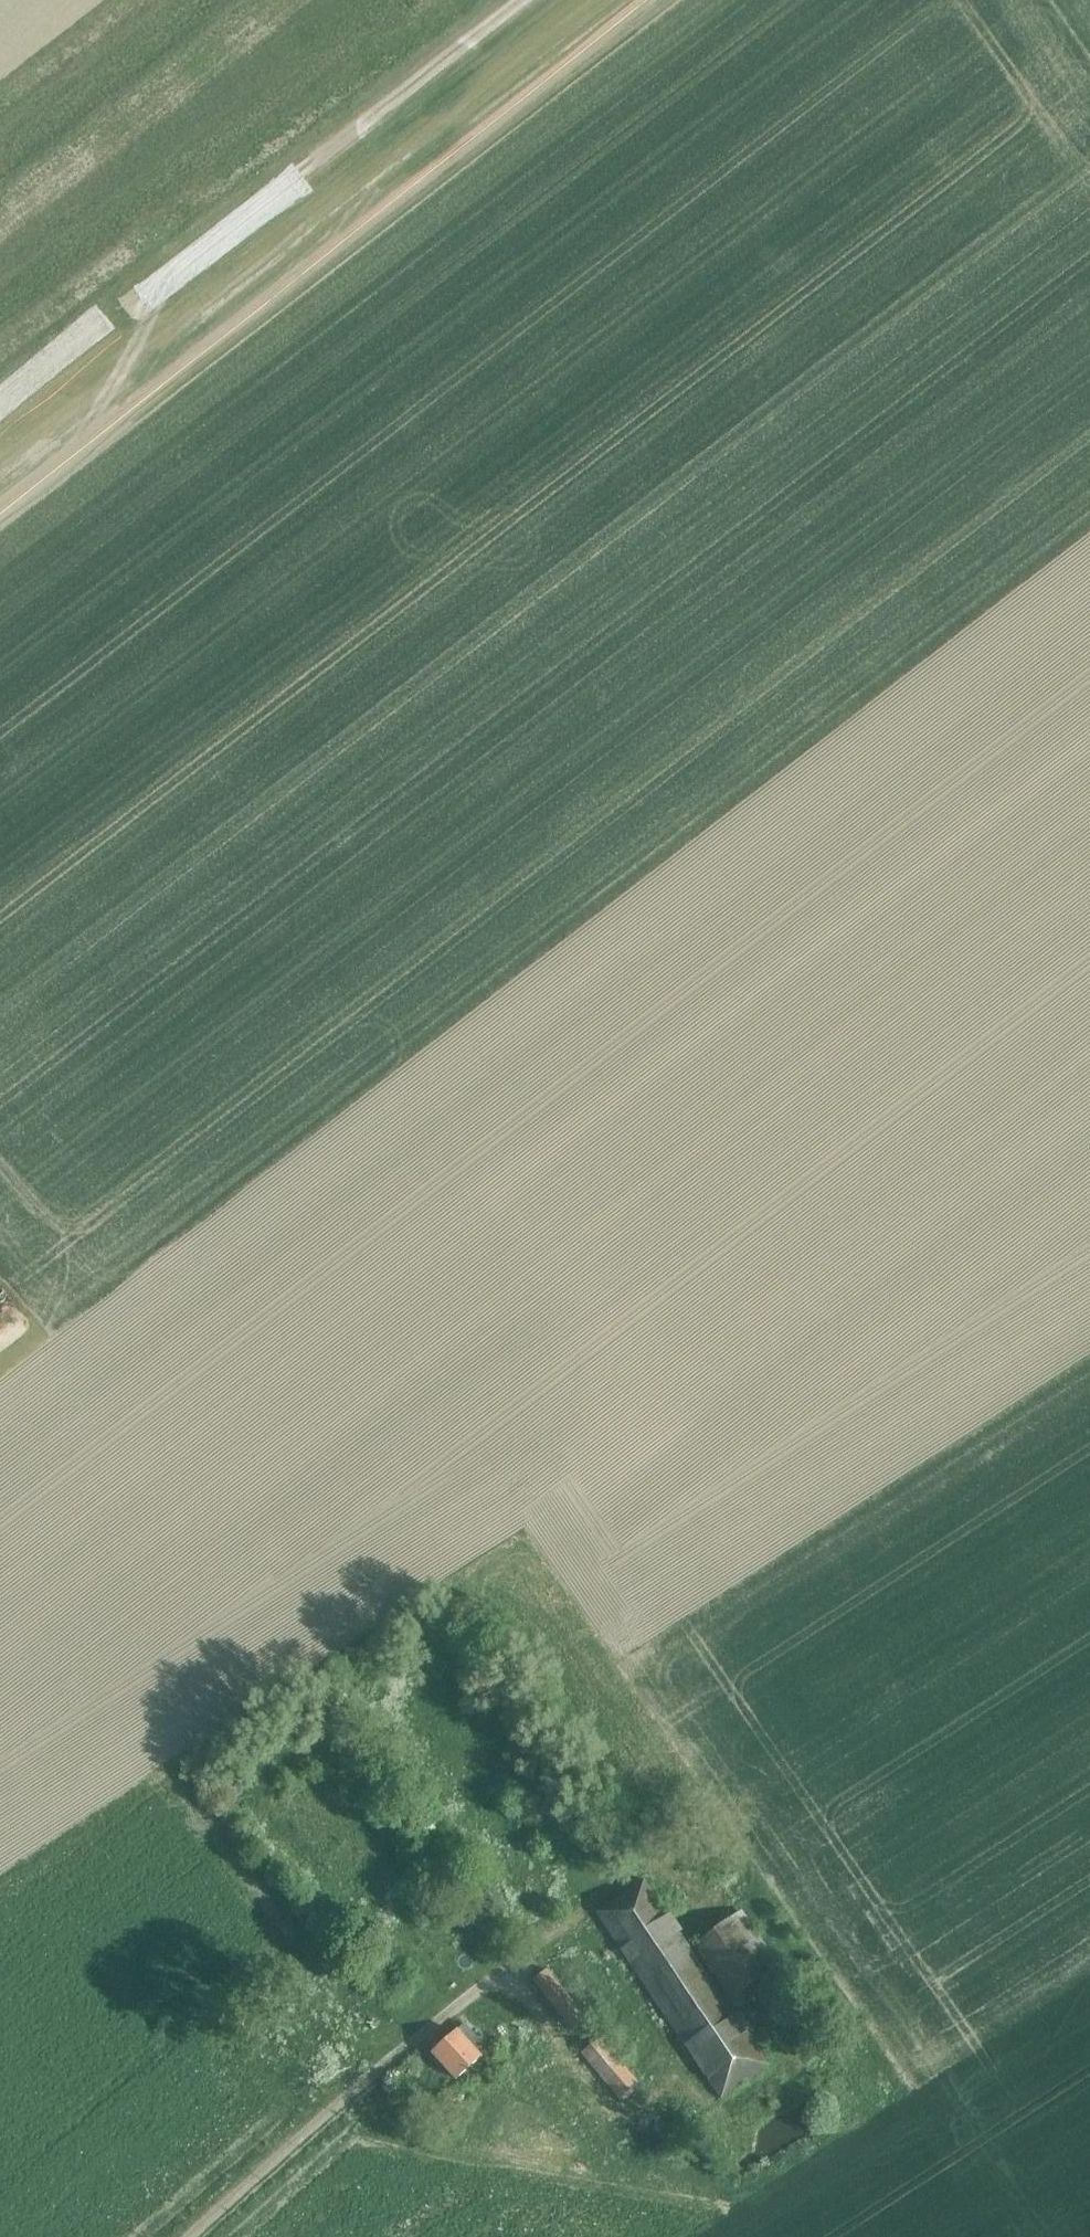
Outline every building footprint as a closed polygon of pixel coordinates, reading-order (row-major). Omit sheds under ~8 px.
[(718,2100),(767,2067),(641,1881),(593,1914),(718,2100)] [(776,1967),(740,1913),(693,1945),(729,1998),(776,1967)] [(571,2031),(584,2021),(544,1972),(531,1983),(571,2031)] [(453,2080),(477,2058),(466,2045),(473,2038),(462,2026),(431,2056),(453,2080)] [(617,2100),(636,2085),(599,2039),(580,2054),(617,2100)]
